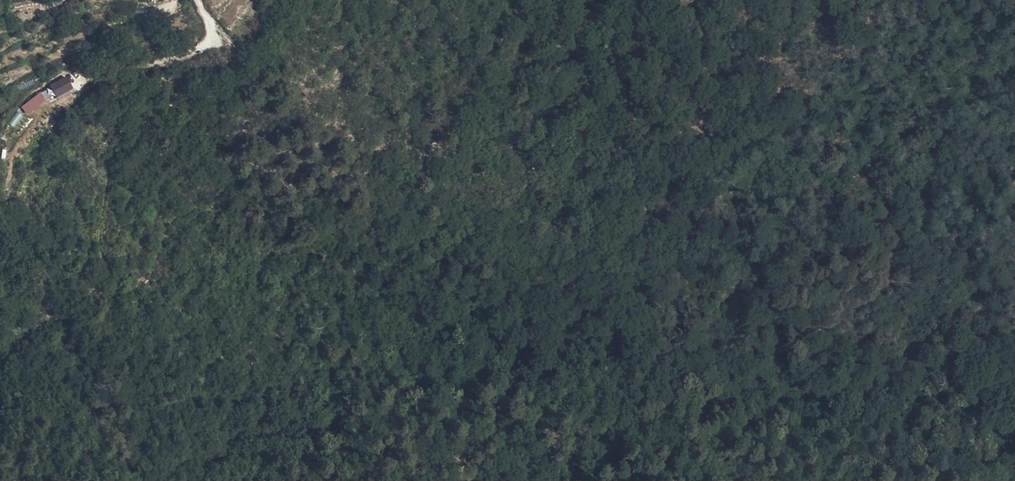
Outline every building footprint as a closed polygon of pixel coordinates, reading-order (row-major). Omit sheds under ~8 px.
[(67,75),(49,84),(56,98),(74,88),(67,75)] [(27,115),(46,101),(40,92),(21,106),(27,115)]
